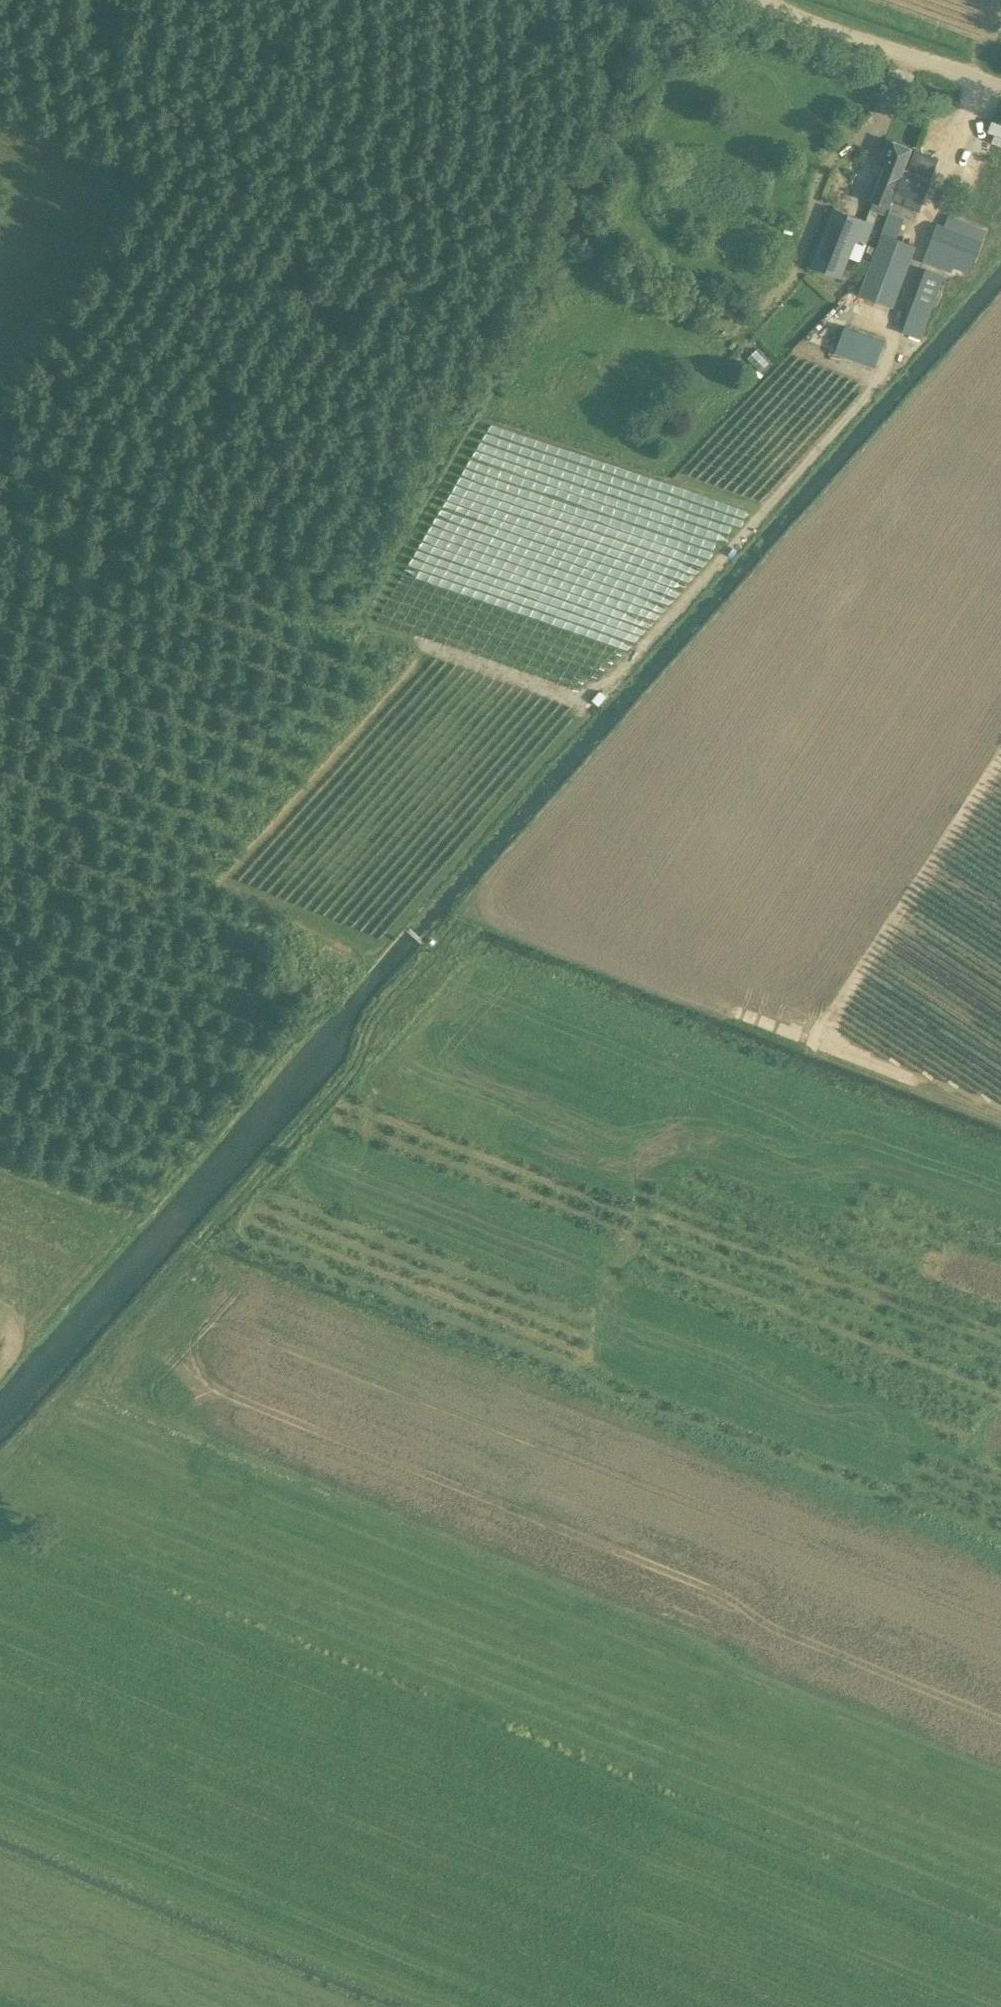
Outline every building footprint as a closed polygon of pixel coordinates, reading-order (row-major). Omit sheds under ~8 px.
[(887,216),(888,216),(905,170),(904,170),(912,148),(888,140),(881,159),(888,162),(874,200),(873,200),(865,220),(833,208),(832,210),(828,208),(808,262),(811,263),(810,266),(842,279),(851,255),(861,259),(865,245),(878,212),(887,216)] [(888,216),(881,233),(857,296),(893,309),(917,247),(896,239),(905,217),(913,220),(917,211),(918,211),(930,180),(924,178),(932,156),(915,150),(907,171),(905,170),(888,216)] [(951,274),(952,273),(966,278),(967,274),(970,274),(987,230),(948,214),(943,226),(937,224),(922,262),(951,274)] [(921,339),(945,276),(925,269),(901,333),(898,343),(916,350),(920,339),(921,339)] [(843,326),(833,354),(875,369),(885,342),(843,326)] [(597,705),(598,706),(606,697),(599,691),(591,700),(597,705)]
